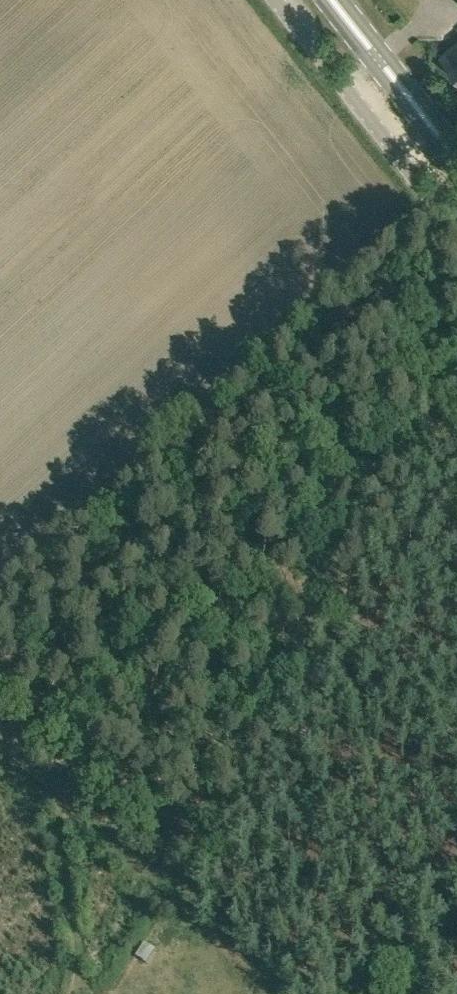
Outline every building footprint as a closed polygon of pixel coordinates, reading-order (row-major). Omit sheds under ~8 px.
[(440,56),(456,76),(456,42),(440,56)]
